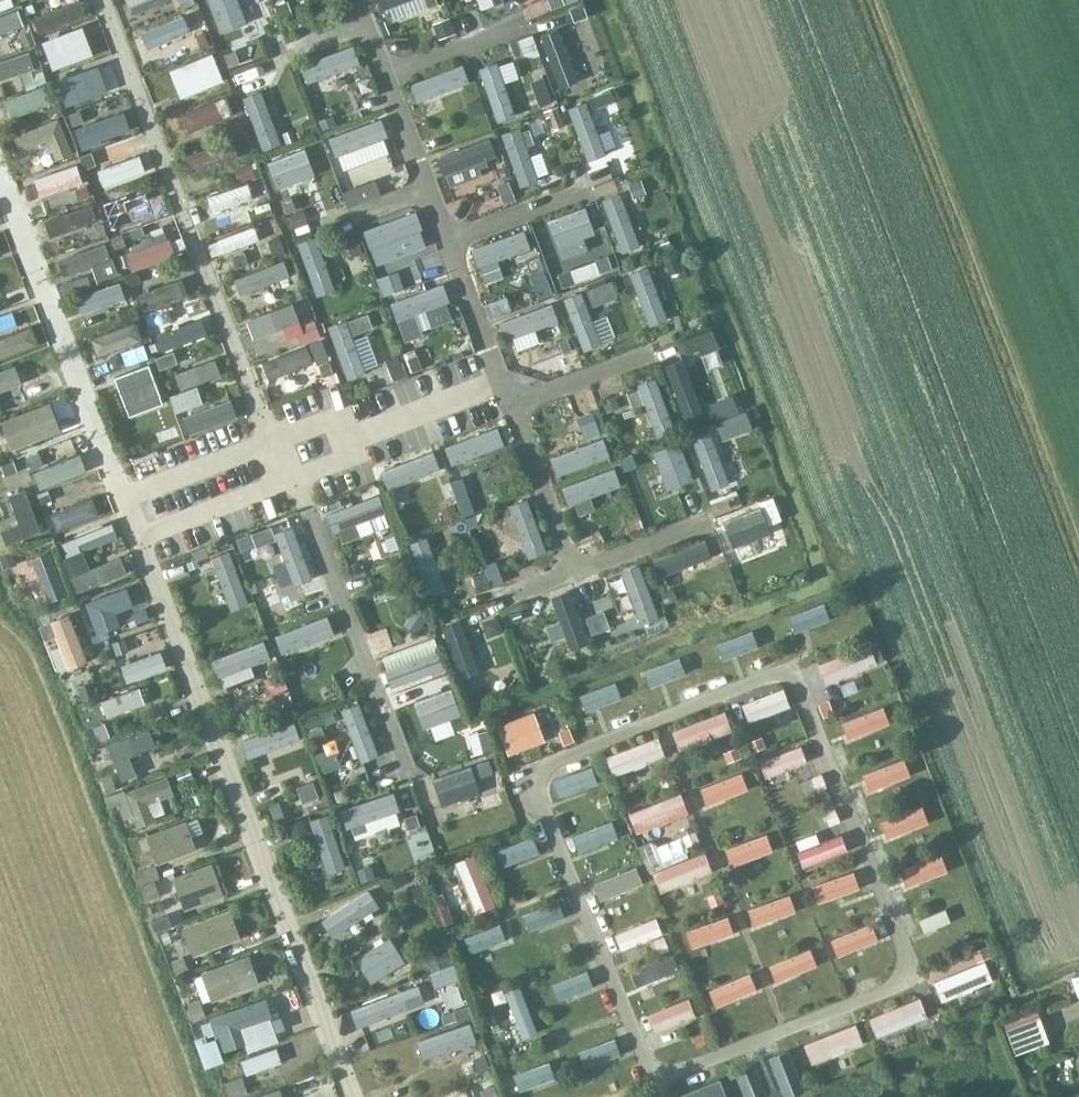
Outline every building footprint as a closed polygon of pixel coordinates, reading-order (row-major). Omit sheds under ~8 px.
[(39,33),(87,15),(81,0),(78,0),(33,17),(39,33)] [(218,32),(246,22),(238,0),(207,0),(218,32)] [(382,11),(411,0),(378,0),(382,11)] [(23,24),(17,8),(0,14),(0,33),(23,24)] [(143,30),(149,46),(190,31),(183,14),(143,30)] [(40,41),(52,69),(92,52),(80,24),(40,41)] [(536,36),(555,88),(574,81),(555,29),(536,36)] [(301,64),(307,82),(359,63),(353,45),(301,64)] [(36,65),(30,49),(0,60),(0,79),(36,65)] [(479,68),(498,120),(517,113),(498,61),(479,68)] [(55,80),(66,106),(106,90),(95,63),(55,80)] [(408,83),(415,101),(467,82),(460,64),(408,83)] [(2,102),(8,118),(49,102),(43,86),(2,102)] [(245,97),(264,149),(282,142),(263,90),(245,97)] [(179,114),(185,131),(233,113),(226,96),(179,114)] [(567,106),(586,158),(605,152),(586,100),(567,106)] [(74,129),(80,145),(129,128),(123,112),(74,129)] [(11,137),(17,153),(48,141),(55,159),(74,152),(61,118),(11,137)] [(330,139),(337,157),(388,138),(382,119),(330,139)] [(500,134),(519,186),(538,179),(519,127),(500,134)] [(182,154),(188,171),(235,153),(229,137),(182,154)] [(436,157),(442,175),(494,156),(487,137),(436,157)] [(100,168),(105,185),(145,171),(140,155),(100,168)] [(36,179),(41,195),(81,182),(75,165),(36,179)] [(601,198),(620,251),(638,244),(619,192),(601,198)] [(106,216),(112,233),(160,215),(153,198),(106,216)] [(42,221),(48,238),(95,221),(89,204),(42,221)] [(545,219),(559,259),(587,249),(583,236),(595,232),(586,205),(545,219)] [(363,229),(370,248),(422,228),(415,210),(363,229)] [(208,243),(214,260),(261,242),(255,225),(208,243)] [(472,249),(479,267),(531,248),(524,229),(472,249)] [(125,252),(132,269),(179,251),(173,234),(125,252)] [(296,242),(318,295),(335,288),(313,235),(296,242)] [(59,261),(65,277),(112,260),(106,243),(59,261)] [(235,278),(241,294),(289,277),(282,260),(235,278)] [(629,272),(649,324),(667,317),(648,265),(629,272)] [(137,295),(143,311),(191,294),(184,277),(137,295)] [(75,296),(81,312),(123,297),(117,280),(75,296)] [(390,303),(397,321),(449,302),(442,283),(390,303)] [(562,297),(582,349),(600,343),(581,290),(562,297)] [(500,321),(507,339),(559,320),(552,302),(500,321)] [(154,333),(160,349),(208,332),(201,315),(154,333)] [(329,325),(351,378),(368,371),(346,318),(329,325)] [(92,339),(98,355),(140,340),(134,323),(92,339)] [(37,343),(31,326),(0,338),(0,356),(37,343)] [(263,362),(269,379),(316,361),(310,344),(263,362)] [(166,376),(172,393),(220,375),(214,358),(166,376)] [(665,366),(684,418),(703,411),(684,359),(665,366)] [(115,376),(129,414),(162,402),(148,364),(115,376)] [(21,382),(16,366),(0,372),(0,390),(21,382)] [(637,383),(656,435),(675,428),(656,376),(637,383)] [(182,418),(188,434),(235,417),(229,400),(182,418)] [(2,421),(12,448),(60,430),(50,403),(2,421)] [(443,447),(450,464),(501,444),(494,428),(443,447)] [(691,436),(710,488),(728,482),(709,429),(691,436)] [(549,458),(556,474),(607,455),(600,438),(549,458)] [(652,451),(667,489),(694,478),(679,440),(652,451)] [(382,471),(388,488),(439,468),(433,451),(382,471)] [(561,488),(568,504),(619,484),(612,468),(561,488)] [(6,545),(46,530),(29,487),(8,495),(19,521),(0,529),(0,531),(6,545)] [(326,515),(332,532),(383,512),(377,495),(326,515)] [(52,514),(58,531),(100,515),(94,499),(52,514)] [(508,506),(530,559),(547,552),(526,499),(508,506)] [(723,522),(733,546),(768,532),(758,507),(723,522)] [(90,567),(84,552),(118,539),(112,524),(60,544),(78,589),(125,571),(119,556),(90,567)] [(275,534),(296,587),(314,580),(292,527),(275,534)] [(409,543),(431,597),(448,590),(426,536),(409,543)] [(653,559),(659,575),(710,555),(704,539),(653,559)] [(210,556),(232,610),(249,603),(227,549),(210,556)] [(31,558),(47,601),(66,594),(49,551),(31,558)] [(618,571),(640,624),(657,617),(636,564),(618,571)] [(88,602),(99,631),(119,623),(114,611),(133,603),(127,587),(88,602)] [(549,597),(571,651),(588,644),(567,590),(549,597)] [(788,617),(795,633),(830,619),(823,602),(788,617)] [(50,619),(69,667),(87,660),(68,612),(50,619)] [(276,635),(282,651),(333,631),(327,615),(276,635)] [(440,626),(462,679),(479,672),(458,619),(440,626)] [(716,644),(722,661),(757,647),(751,630),(716,644)] [(211,660),(217,676),(268,656),(262,640),(211,660)] [(819,665),(826,682),(877,662),(870,645),(819,665)] [(386,670),(392,686),(443,666),(437,650),(386,670)] [(120,666),(126,681),(165,666),(159,651),(120,666)] [(642,670),(648,687),(684,673),(677,656),(642,670)] [(578,695),(585,712),(620,697),(614,681),(578,695)] [(103,700),(109,716),(144,702),(139,687),(103,700)] [(413,702),(423,727),(459,713),(449,688),(413,702)] [(743,706),(749,720),(790,703),(784,689),(743,706)] [(339,710),(361,763),(378,756),(357,703),(339,710)] [(841,722),(847,736),(888,719),(882,705),(841,722)] [(497,725),(509,754),(544,740),(532,710),(497,725)] [(673,732),(679,749),(730,728),(723,712),(673,732)] [(242,740),(248,756),(299,736),(293,720),(242,740)] [(107,746),(120,779),(136,773),(129,756),(156,745),(150,730),(107,746)] [(607,758),(614,774),(665,754),(658,737),(607,758)] [(760,763),(766,777),(807,760),(801,746),(760,763)] [(862,773),(868,787),(909,770),(903,756),(862,773)] [(432,778),(442,803),(478,789),(468,764),(432,778)] [(554,781),(560,797),(596,783),(589,766),(554,781)] [(700,790),(706,804),(747,787),(742,773),(700,790)] [(125,792),(138,825),(153,819),(146,802),(173,792),(167,776),(125,792)] [(338,812),(344,827),(395,808),(389,792),(338,812)] [(629,814),(636,831),(687,811),(680,794),(629,814)] [(883,822),(888,836),(930,819),(924,805),(883,822)] [(308,821),(330,874),(347,867),(326,814),(308,821)] [(146,835),(157,863),(196,848),(186,821),(146,835)] [(574,835),(580,851),(617,837),(611,822),(574,835)] [(725,850),(731,864),(772,847),(766,833),(725,850)] [(798,852),(804,866),(845,849),(839,835),(798,852)] [(497,850),(503,865),(539,852),(534,836),(497,850)] [(651,874),(658,891),(709,870),(702,853),(651,874)] [(898,871),(904,885),(945,868),(939,854),(898,871)] [(172,878),(182,905),(222,891),(212,863),(172,878)] [(813,887),(818,901),(859,884),(854,869),(813,887)] [(749,910),(755,924),(796,907),(790,893),(749,910)] [(521,914),(527,930),(563,916),(558,901),(521,914)] [(919,918),(925,932),(952,921),(946,907),(919,918)] [(183,928),(193,955),(240,937),(230,910),(183,928)] [(686,934),(692,948),(733,931),(727,917),(686,934)] [(614,935),(620,949),(661,932),(655,918),(614,935)] [(830,940),(836,954),(877,937),(871,923),(830,940)] [(463,938),(469,953),(505,940),(499,924),(463,938)] [(664,937),(654,941),(659,953),(669,949),(664,937)] [(771,966),(777,980),(818,963),(812,949),(771,966)] [(201,972),(211,999),(259,981),(248,954),(201,972)] [(630,973),(636,986),(677,968),(671,955),(630,973)] [(551,984),(556,999),(593,986),(587,970),(551,984)] [(710,990),(716,1004),(757,987),(751,972),(710,990)] [(351,1009),(357,1027),(424,1001),(417,984),(351,1009)] [(503,995),(520,1038),(536,1032),(519,989),(503,995)] [(648,1015),(656,1033),(696,1015),(688,997),(648,1015)] [(870,1018),(877,1035),(927,1015),(920,997),(870,1018)] [(210,1018),(221,1050),(241,1043),(236,1028),(272,1016),(266,998),(210,1018)] [(418,1039),(424,1057),(477,1038),(471,1020),(418,1039)] [(805,1044),(812,1062),(862,1042),(855,1024),(805,1044)] [(578,1051),(584,1066),(621,1053),(615,1037),(578,1051)] [(240,1059),(244,1073),(281,1061),(276,1047),(240,1059)] [(741,1069),(748,1087),(790,1069),(783,1052),(741,1069)] [(513,1075),(519,1090),(555,1077),(549,1061),(513,1075)] [(1037,1074),(1025,1077),(1028,1089),(1040,1086),(1037,1074)] [(682,1096),(726,1096),(718,1078),(681,1094),(682,1096)] [(481,1091),(483,1096),(499,1096),(495,1085),(481,1091)] [(279,1088),(256,1096),(283,1096),(279,1088)]
